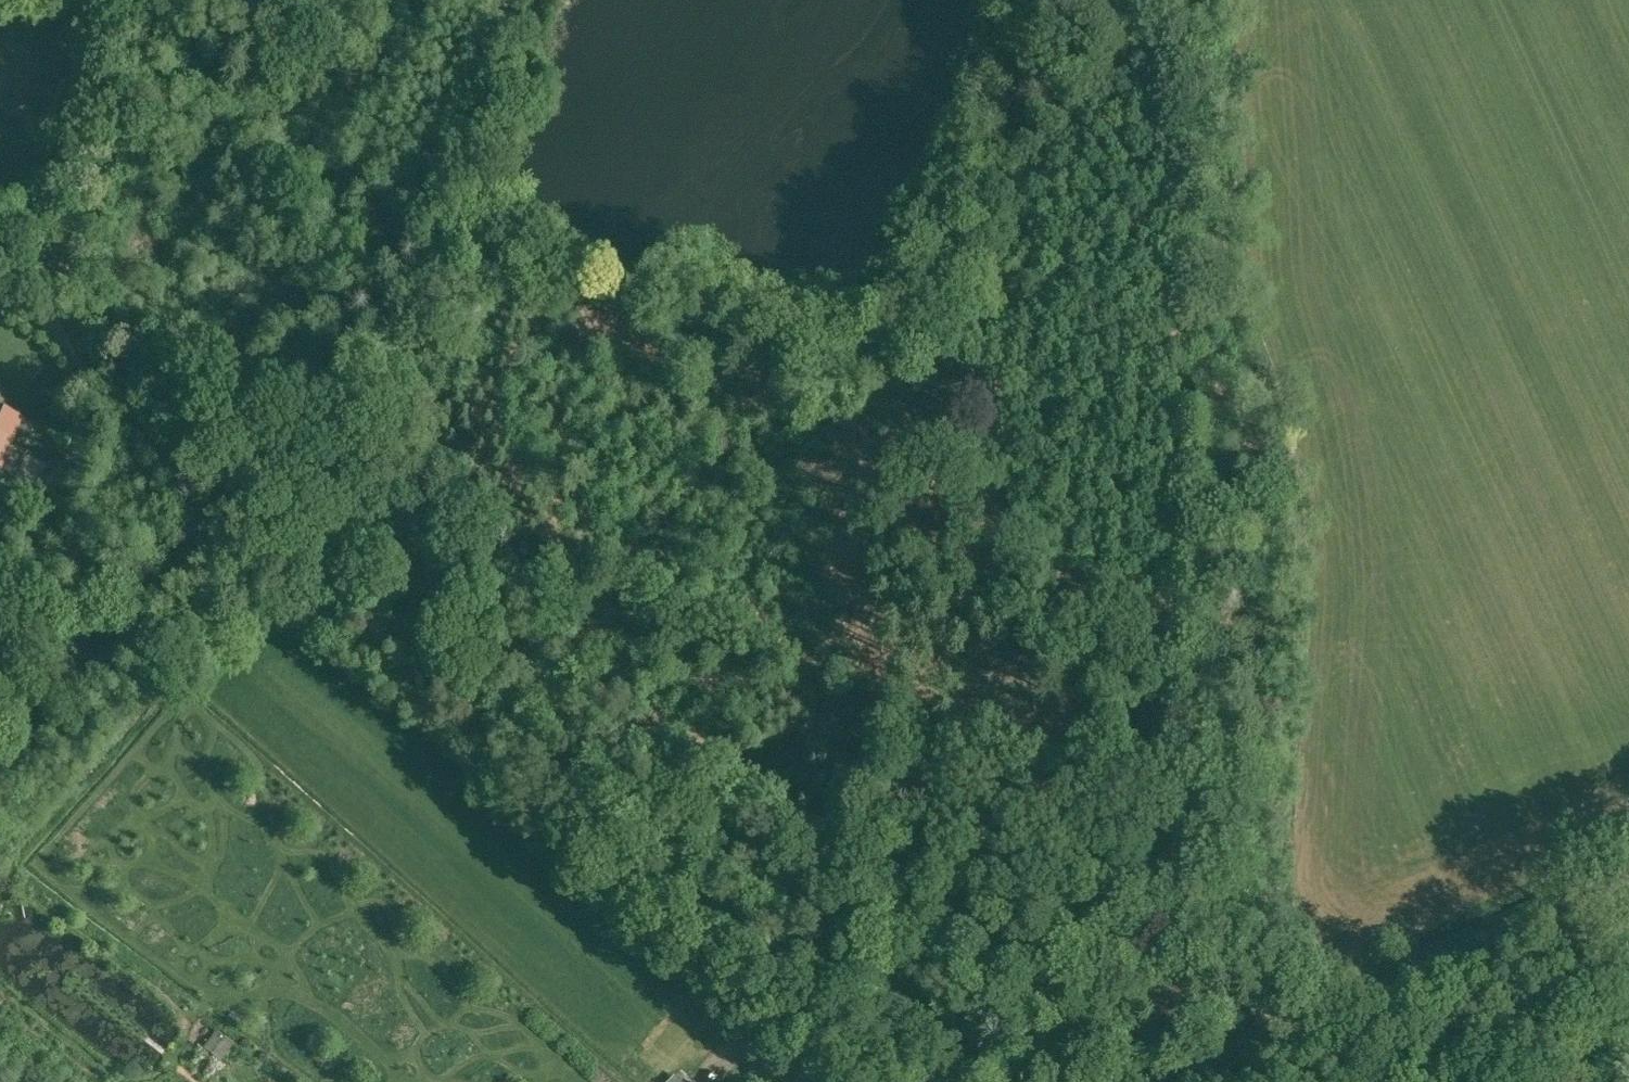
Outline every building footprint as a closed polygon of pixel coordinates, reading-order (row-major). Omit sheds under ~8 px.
[(14,442),(17,435),(28,440),(35,422),(24,418),(25,415),(0,404),(0,436),(14,442)] [(14,442),(0,436),(0,463),(4,465),(14,442)] [(223,1061),(235,1045),(220,1034),(208,1049),(223,1061)]
